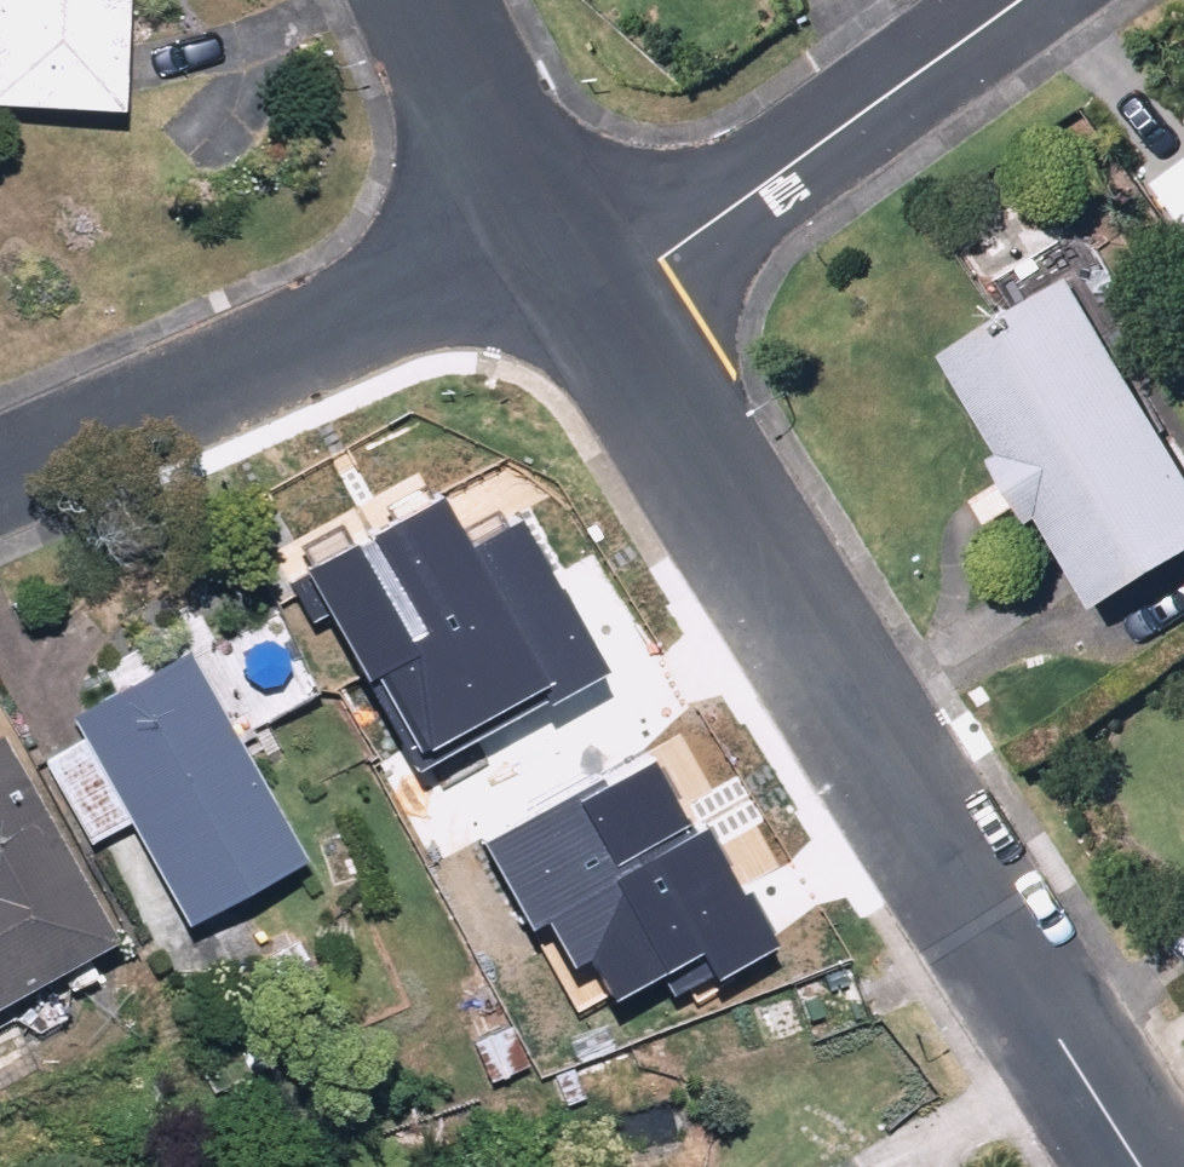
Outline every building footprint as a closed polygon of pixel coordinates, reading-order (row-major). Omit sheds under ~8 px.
[(16,103),(143,104),(147,0),(3,0),(16,103)] [(1082,278),(960,359),(1123,604),(1183,563),(1183,432),(1082,278)] [(316,573),(428,769),(608,668),(524,520),(480,545),(452,496),(316,573)] [(312,850),(197,644),(87,704),(100,727),(55,753),(103,840),(143,818),(197,914),(312,850)] [(0,739),(0,1002),(129,933),(20,728),(0,739)] [(491,846),(538,933),(555,925),(574,960),(592,951),(617,999),(664,975),(678,1002),(780,948),(714,824),(693,835),(653,760),(491,846)]
